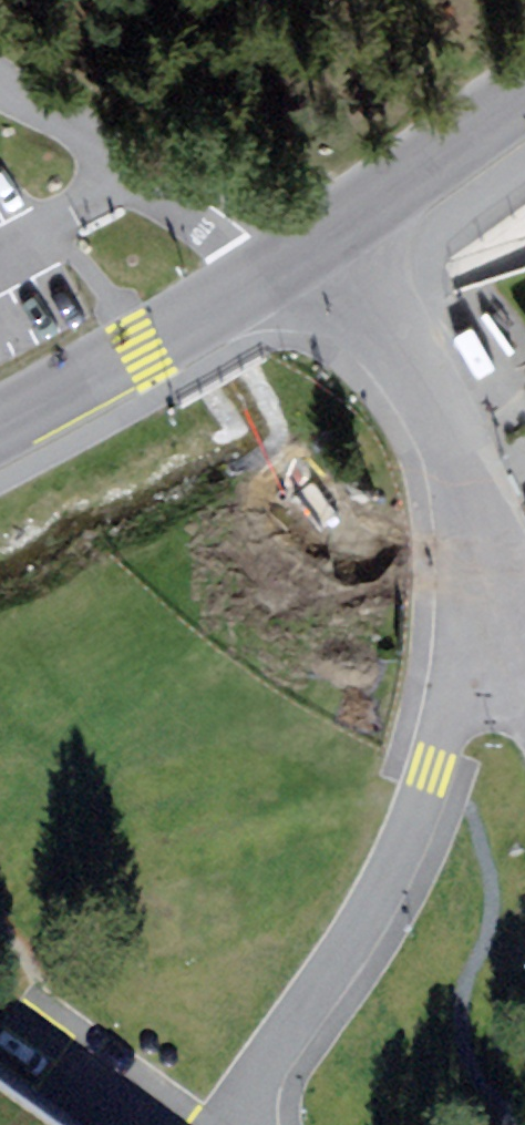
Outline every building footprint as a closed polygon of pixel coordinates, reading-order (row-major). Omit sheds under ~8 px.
[(0,1080),(0,1124),(63,1124),(62,1124),(0,1080)]
